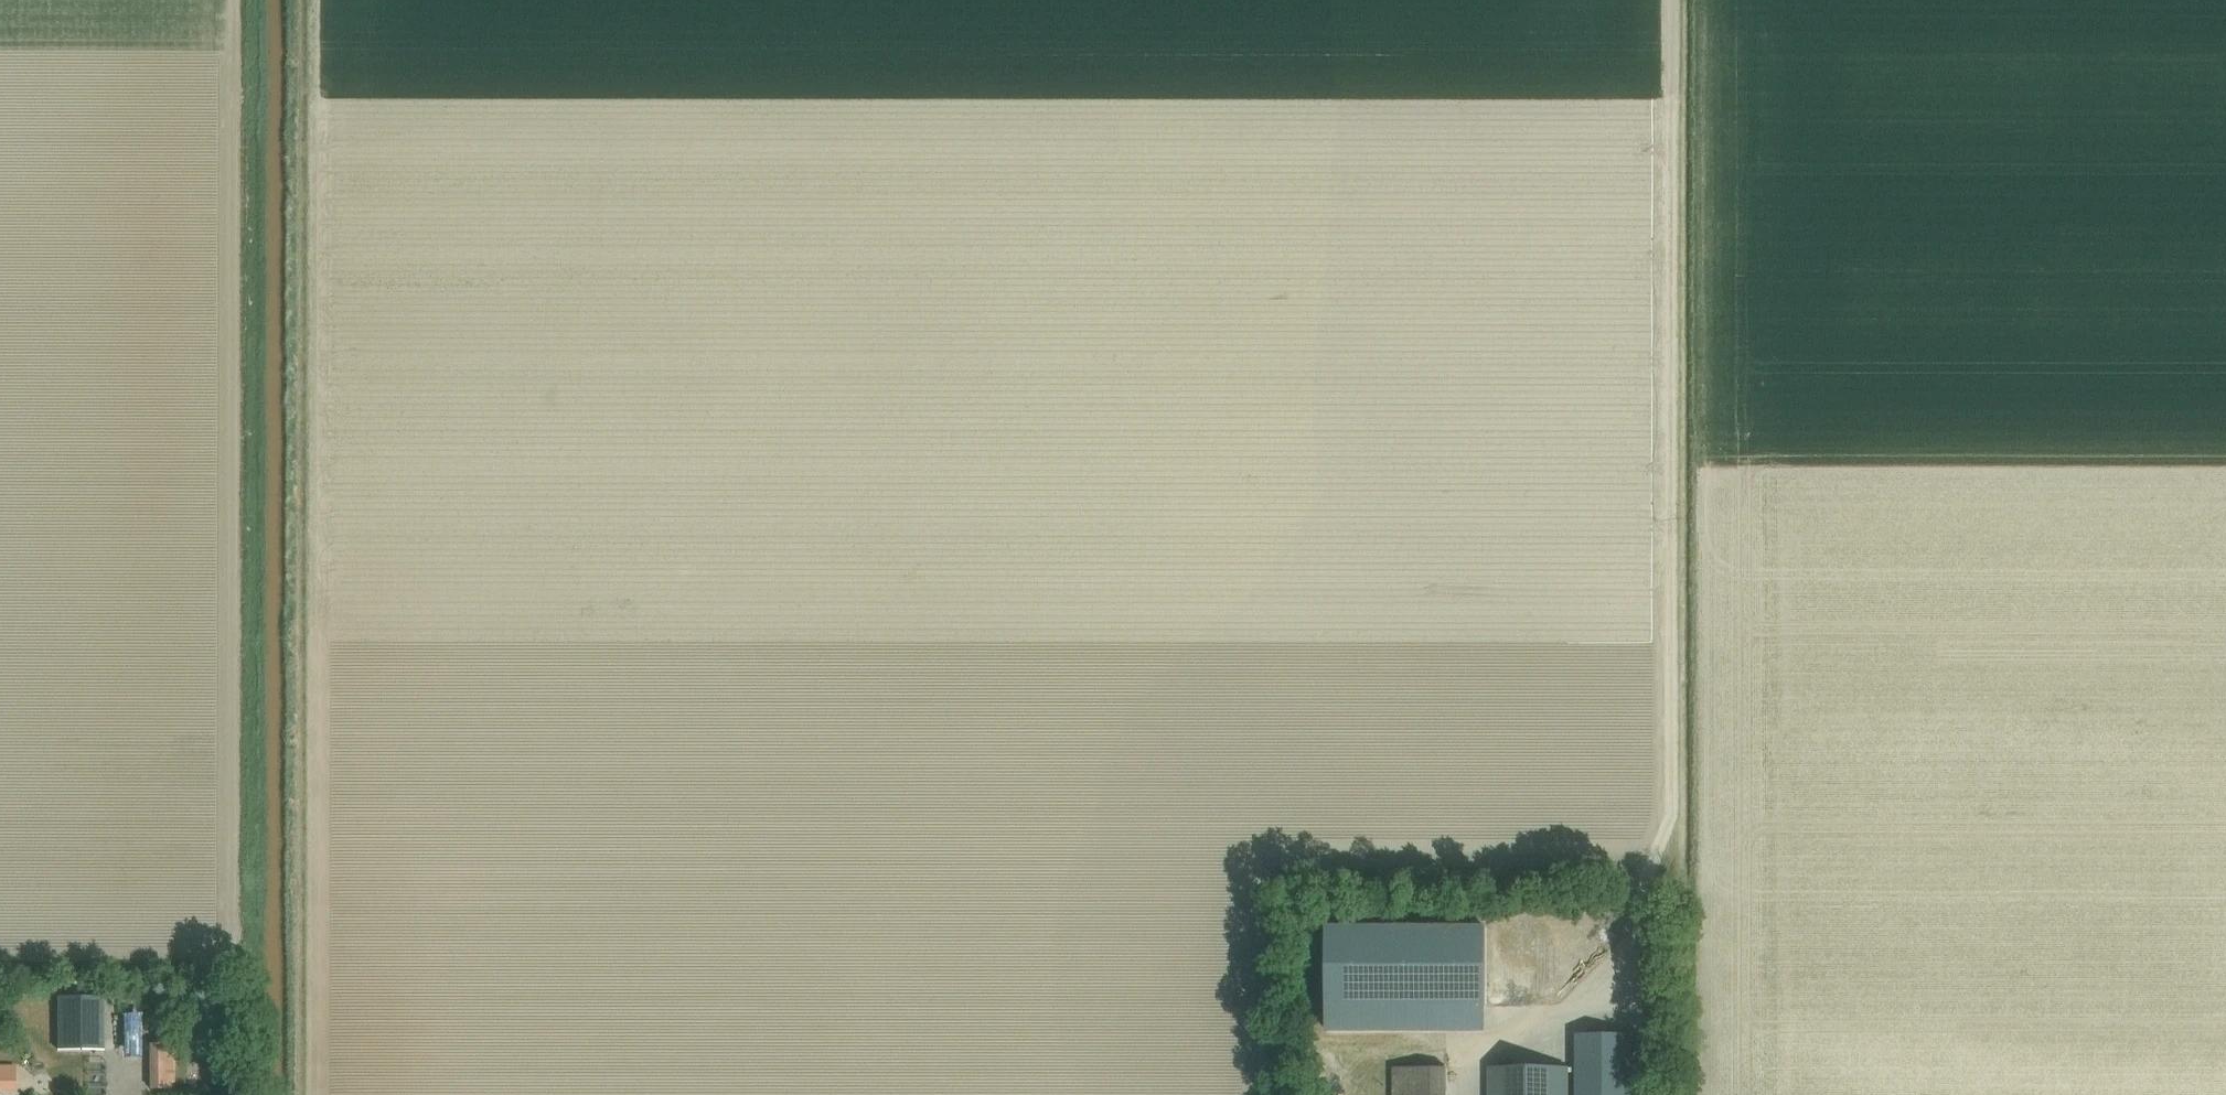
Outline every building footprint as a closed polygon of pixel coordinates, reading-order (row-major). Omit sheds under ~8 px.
[(1486,1006),(1486,928),(1326,928),(1326,1007),(1486,1006)] [(104,997),(57,997),(57,1051),(103,1051),(104,997)] [(1630,1035),(1574,1035),(1574,1069),(1530,1069),(1530,1058),(1494,1059),(1494,1069),(1488,1069),(1488,1094),(1630,1094),(1630,1035)] [(150,1045),(150,1089),(173,1089),(173,1045),(150,1045)] [(1392,1067),(1392,1094),(1446,1094),(1446,1067),(1392,1067)]
